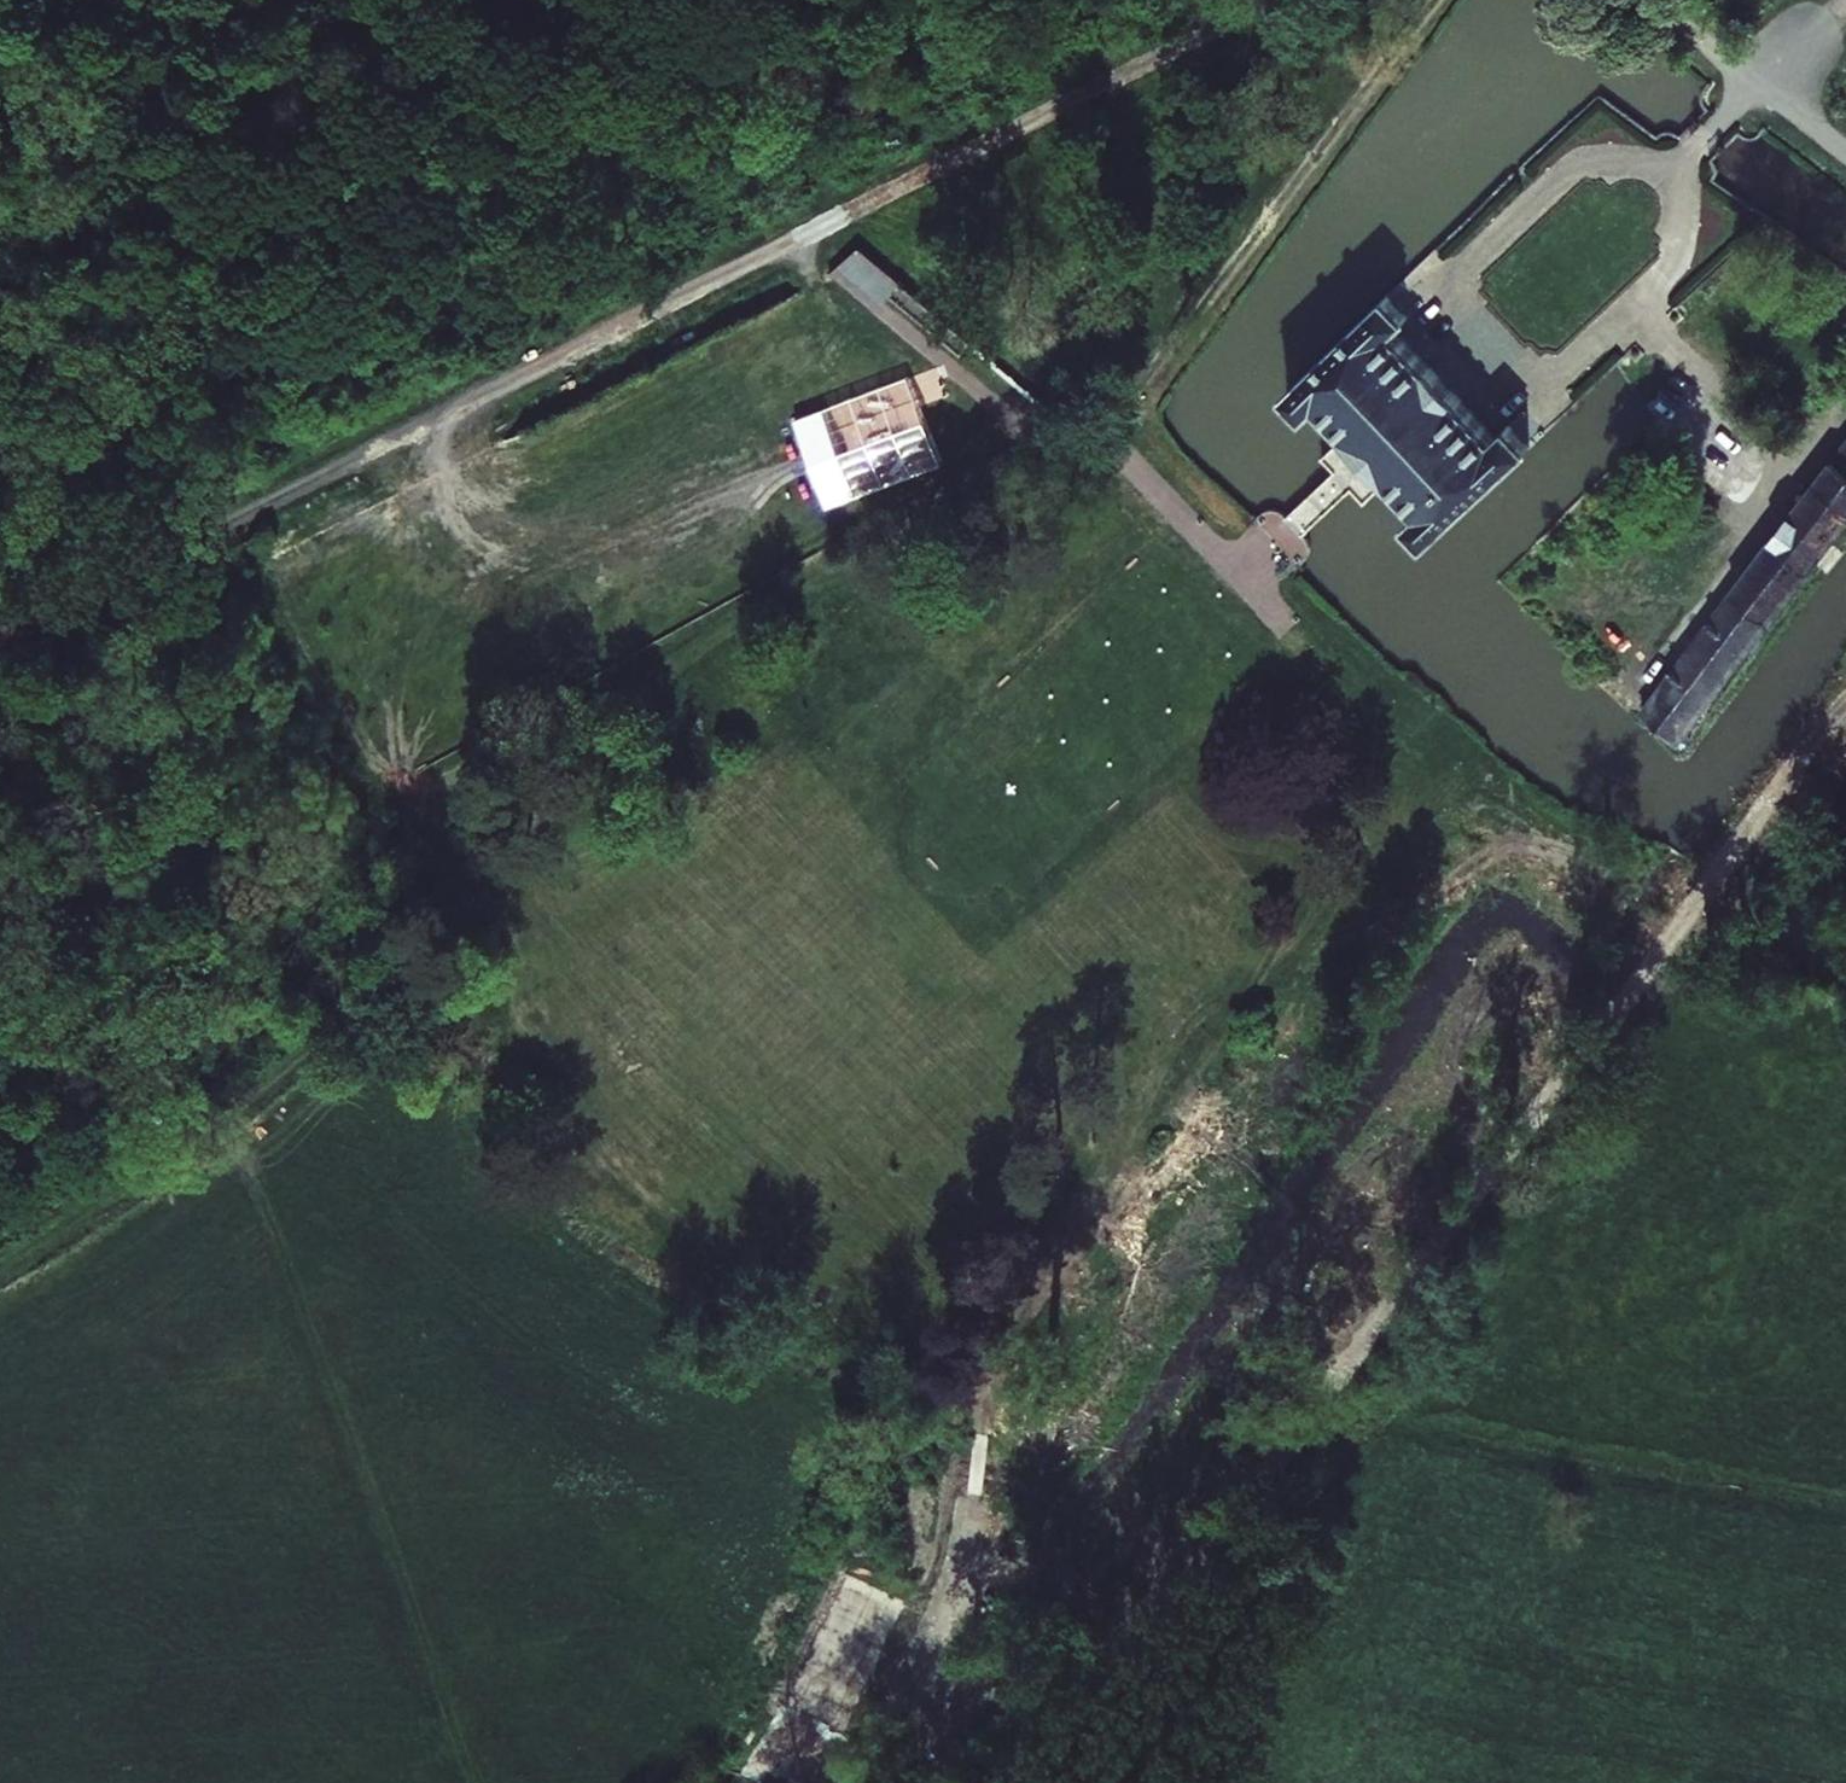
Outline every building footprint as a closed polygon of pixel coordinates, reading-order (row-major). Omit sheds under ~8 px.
[(811,274),(934,383),(954,361),(829,254),(811,274)] [(1396,547),(1415,567),(1519,469),(1496,445),(1483,458),(1382,354),(1395,342),(1374,322),(1269,425),(1287,443),(1300,432),(1325,457),(1373,507),(1407,535),(1405,538),(1396,547)] [(1647,338),(1660,351),(1670,340),(1658,327),(1647,338)] [(1591,713),(1659,765),(1828,529),(1839,537),(1845,542),(1845,510),(1843,508),(1845,504),(1845,427),(1640,711),(1609,688),(1591,713)]
